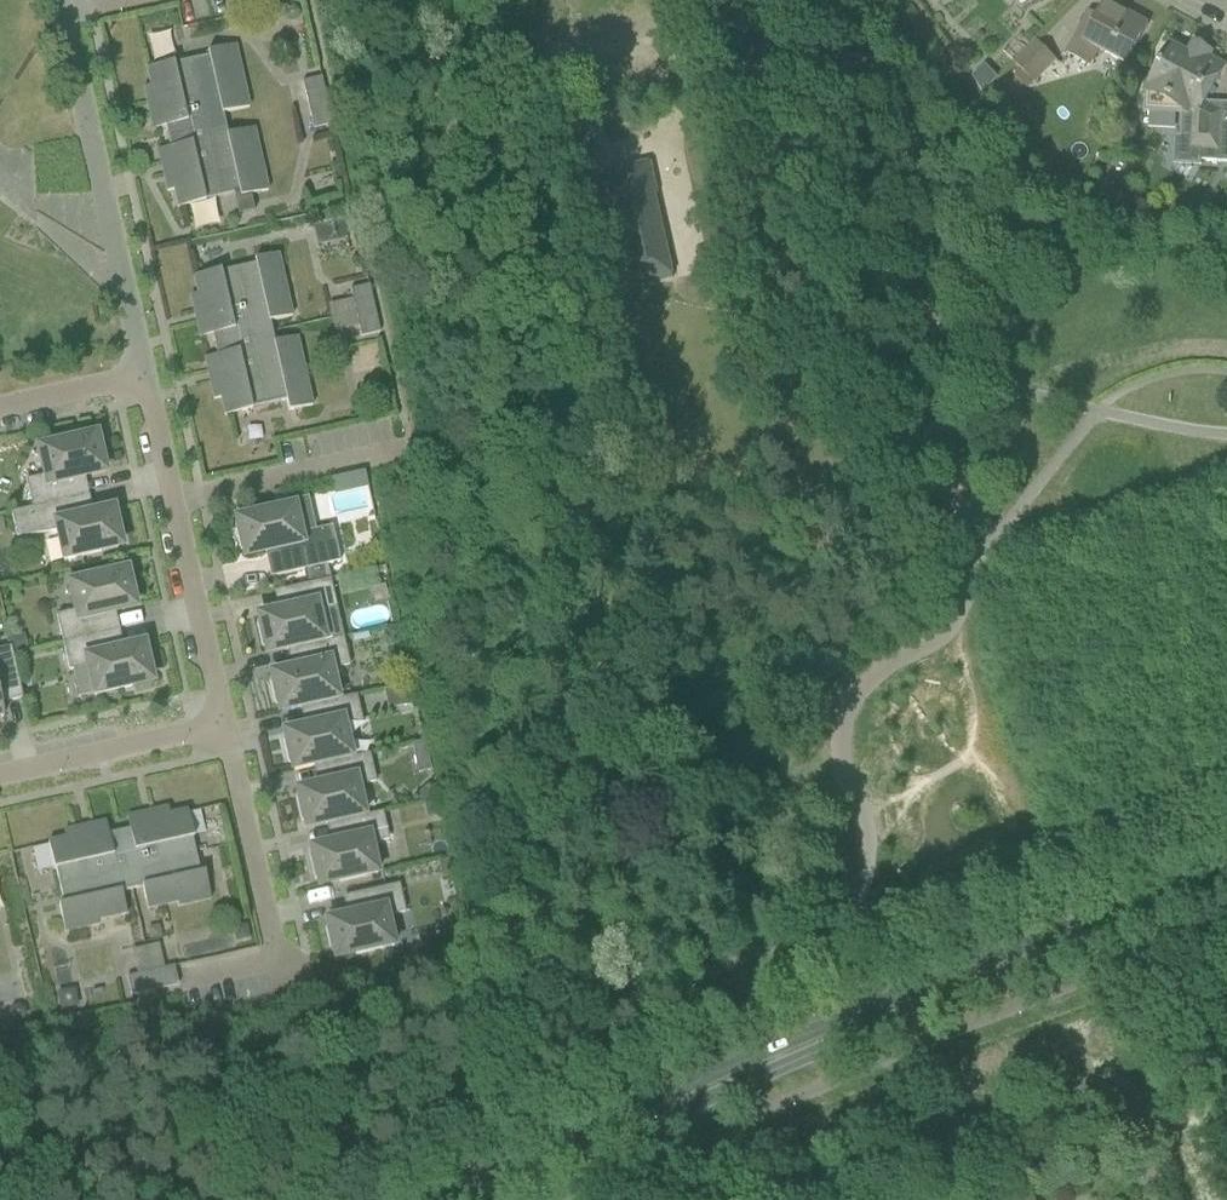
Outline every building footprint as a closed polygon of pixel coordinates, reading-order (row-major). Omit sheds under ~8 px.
[(1022,9),(1038,0),(1016,0),(1022,9)] [(1126,66),(1148,24),(1105,1),(1096,16),(1088,12),(1065,54),(1091,68),(1099,51),(1126,66)] [(284,8),(282,16),(287,22),(296,20),(298,12),(292,6),(284,8)] [(1035,40),(1012,63),(1034,84),(1056,61),(1035,40)] [(1212,53),(1194,43),(1188,54),(1170,45),(1143,94),(1145,94),(1144,113),(1181,114),(1180,136),(1174,136),(1172,165),(1200,166),(1201,162),(1226,163),(1226,129),(1220,129),(1221,112),(1205,103),(1225,66),(1209,57),(1212,53)] [(222,114),(248,108),(234,46),(207,52),(208,57),(173,65),(173,63),(146,69),(150,87),(143,89),(147,106),(159,104),(174,172),(162,174),(166,192),(173,191),(177,209),(204,202),(204,201),(238,193),(239,198),(249,196),(267,192),(253,129),(227,135),(222,114)] [(985,65),(972,78),(974,80),(984,94),(998,79),(985,65)] [(307,106),(326,101),(321,78),(302,82),(307,106)] [(312,129),(331,125),(326,101),(307,106),(312,129)] [(593,118),(600,147),(611,144),(605,116),(593,118)] [(649,164),(606,174),(612,204),(614,204),(632,287),(672,278),(653,195),(656,194),(649,164)] [(249,196),(239,198),(243,215),(253,212),(249,196)] [(269,322),(291,317),(277,255),(253,260),(254,265),(220,272),(220,271),(193,277),(197,295),(190,296),(194,314),(206,311),(221,380),(209,382),(213,400),(220,399),(224,417),(251,410),(251,409),(285,401),(288,412),(311,407),(296,338),(274,343),(269,322)] [(355,314),(374,309),(368,286),(349,290),(355,314)] [(360,337),(379,333),(374,309),(355,314),(360,337)] [(100,441),(97,441),(96,436),(75,441),(75,438),(37,447),(44,476),(25,480),(31,508),(81,497),(77,480),(83,478),(83,476),(104,472),(103,466),(106,466),(100,441)] [(91,513),(85,514),(81,497),(31,508),(10,513),(15,538),(56,532),(63,561),(101,553),(100,550),(121,545),(119,540),(122,539),(117,515),(114,515),(113,510),(91,515),(91,513)] [(236,526),(233,526),(239,551),(242,551),(243,556),(263,551),(264,551),(265,553),(271,552),(276,577),(304,571),(307,585),(330,579),(326,565),(339,562),(331,527),(318,530),(313,531),(300,534),(293,504),(276,508),(275,508),(255,513),(256,516),(235,520),(236,526)] [(131,576),(128,577),(126,571),(106,576),(105,573),(68,582),(74,611),(56,615),(62,644),(112,633),(108,615),(114,614),(113,612),(134,607),(133,602),(136,601),(131,576)] [(258,622),(255,623),(261,648),(264,647),(265,652),(285,648),(286,651),(293,649),(324,642),(317,612),(336,608),(330,579),(307,585),(279,591),(284,609),(278,610),(278,612),(277,612),(257,617),(258,622)] [(397,626),(384,628),(386,637),(392,641),(400,639),(397,626)] [(122,648),(116,649),(112,633),(62,644),(68,671),(87,667),(93,697),(131,688),(131,685),(151,681),(150,675),(153,675),(147,650),(144,650),(143,645),(122,650),(122,648)] [(331,671),(349,666),(343,638),(324,642),(293,649),(297,667),(291,668),(291,670),(270,675),(271,680),(268,681),(274,706),(277,706),(278,710),(298,706),(299,709),(306,707),(338,700),(331,671)] [(22,699),(10,647),(0,650),(0,704),(22,699)] [(411,684),(398,686),(403,707),(415,705),(411,684)] [(344,729),(363,724),(356,696),(338,700),(306,707),(310,725),(304,726),(304,729),(283,733),(285,739),(281,739),(287,764),(290,763),(291,769),(312,764),(312,767),(319,765),(351,758),(344,729)] [(424,742),(410,745),(413,755),(426,752),(424,742)] [(357,787),(375,783),(369,754),(351,758),(319,765),(323,783),(317,785),(317,787),(296,791),(298,797),(295,797),(300,822),(303,822),(304,827),(325,822),(325,825),(332,823),(363,816),(357,787)] [(437,801),(423,805),(426,819),(441,816),(437,801)] [(187,811),(169,815),(167,808),(149,812),(152,825),(84,840),(81,828),(63,831),(65,839),(47,843),(53,870),(55,869),(63,904),(58,905),(64,933),(97,925),(96,921),(126,914),(121,892),(142,888),(147,910),(176,903),(177,907),(210,900),(204,872),(199,873),(191,839),(193,838),(187,811)] [(370,845),(389,841),(382,812),(363,816),(332,823),(336,841),(330,843),(331,845),(310,850),(311,855),(308,856),(313,880),(316,880),(318,885),(338,880),(339,883),(377,875),(370,845)] [(386,917),(405,913),(398,884),(348,896),(353,914),(347,915),(347,917),(326,922),(327,927),(324,928),(330,953),(333,952),(334,957),(354,953),(355,955),(393,947),(386,917)] [(158,944),(145,947),(150,972),(164,968),(158,944)] [(155,991),(178,986),(174,967),(164,969),(150,972),(155,991)] [(131,997),(155,991),(150,972),(127,977),(131,997)] [(12,1005),(9,1011),(10,1017),(15,1021),(21,1019),(25,1014),(24,1008),(18,1004),(12,1005)] [(1016,1192),(1018,1199),(1035,1199),(1031,1187),(1016,1192)]
